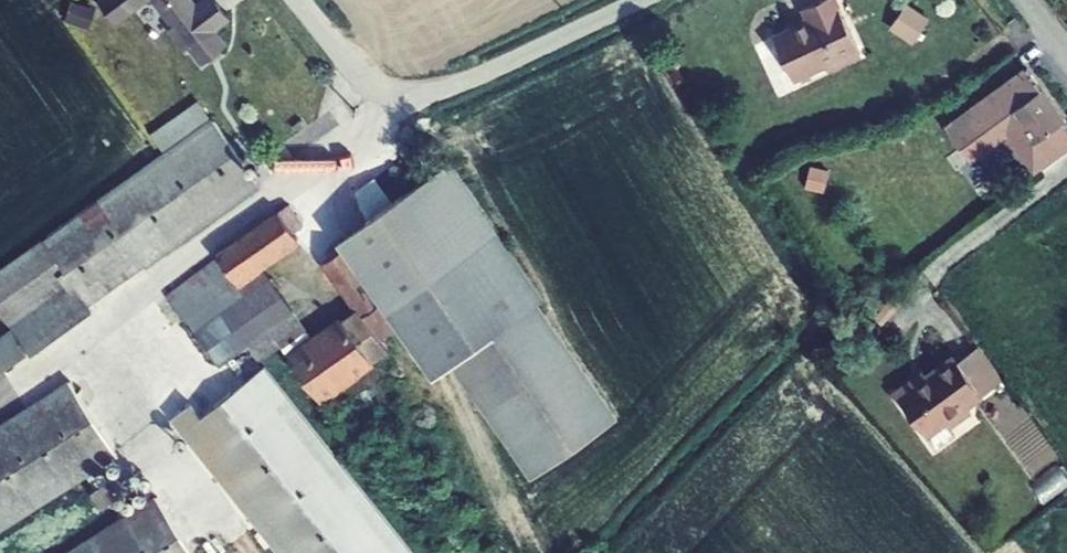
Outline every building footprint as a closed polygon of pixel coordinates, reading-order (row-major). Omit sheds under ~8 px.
[(117,25),(150,0),(98,0),(117,25)] [(171,26),(167,29),(184,51),(188,48),(201,65),(228,45),(217,30),(230,19),(216,0),(199,0),(196,2),(194,0),(150,0),(171,26)] [(805,22),(797,25),(794,21),(788,24),(788,26),(772,34),(793,83),(826,67),(827,72),(860,56),(839,7),(840,5),(838,0),(818,0),(799,8),(805,22)] [(96,8),(71,1),(65,21),(90,28),(96,8)] [(930,18),(907,2),(889,30),(912,45),(930,18)] [(1027,148),(1035,142),(1049,160),(1066,146),(1066,119),(1029,67),(975,107),(990,127),(964,147),(974,160),(1013,131),(1027,148)] [(150,133),(162,152),(211,119),(198,100),(150,133)] [(162,152),(0,270),(0,370),(28,352),(30,357),(92,312),(89,305),(261,187),(241,158),(211,119),(162,152)] [(337,241),(342,249),(398,328),(434,378),(452,365),(531,479),(619,417),(538,303),(545,299),(449,162),(393,202),(368,219),(337,241)] [(829,170),(809,166),(805,189),(824,193),(829,170)] [(368,219),(393,202),(375,178),(355,192),(356,194),(362,212),(368,219)] [(290,203),(278,212),(293,233),(304,225),(290,203)] [(398,328),(342,249),(320,265),(354,311),(342,320),(340,315),(312,335),(263,269),(300,243),(293,233),(278,212),(277,210),(214,253),(217,258),(166,296),(184,321),(187,320),(219,366),(248,346),(258,362),(281,346),(322,404),(375,365),(373,362),(388,352),(381,340),(398,328)] [(982,395),(1002,380),(978,346),(957,360),(952,353),(925,372),(915,379),(912,376),(893,390),(927,438),(946,424),(949,429),(972,413),(968,408),(983,397),(982,395)] [(276,552),(413,552),(264,367),(201,418),(190,404),(170,420),(276,552)] [(912,376),(915,379),(925,372),(922,369),(912,376)] [(0,428),(0,529),(118,454),(72,382),(0,428)] [(999,409),(993,408),(990,418),(997,419),(999,409)] [(946,424),(927,438),(935,450),(954,436),(949,429),(946,424)] [(1059,464),(1030,484),(1045,505),(1066,490),(1066,476),(1059,464)] [(66,552),(194,552),(157,495),(66,552)]
